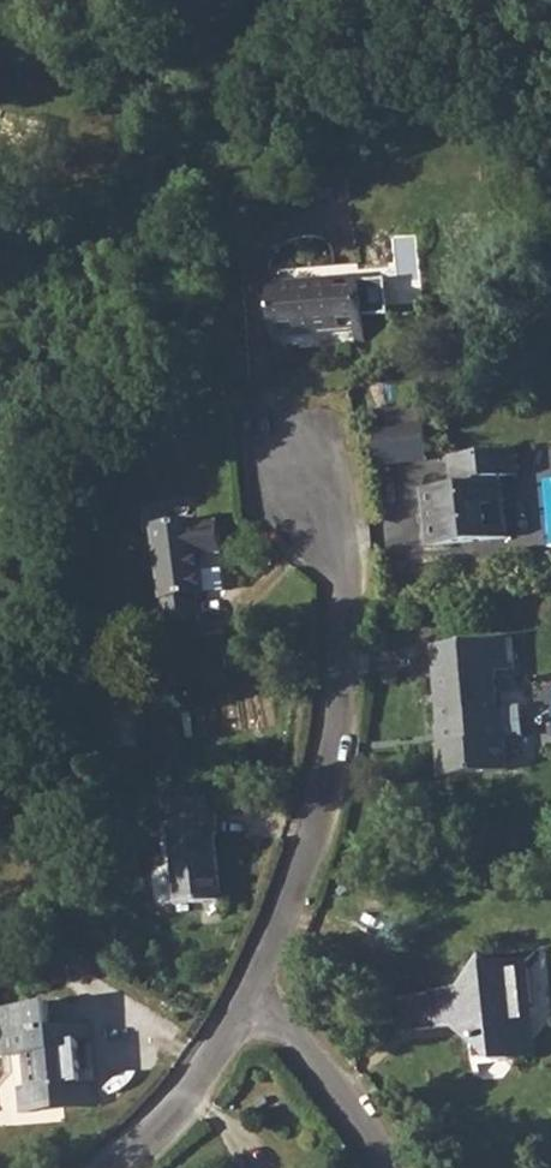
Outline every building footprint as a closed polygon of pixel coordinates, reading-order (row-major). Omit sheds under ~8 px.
[(357,264),(268,273),(274,353),(363,346),(357,264)] [(418,438),(384,441),(386,468),(420,465),(418,438)] [(422,492),(423,513),(432,513),(433,526),(424,526),(426,546),(505,538),(505,528),(503,527),(500,506),(502,505),(500,484),(422,492)] [(151,525),(164,629),(200,625),(197,597),(204,597),(200,557),(220,557),(216,522),(196,524),(196,521),(151,525)] [(511,639),(430,647),(437,725),(439,745),(434,745),(437,777),(504,769),(502,739),(499,739),(494,672),(514,670),(511,639)] [(215,814),(166,820),(174,906),(219,901),(213,836),(216,835),(215,814)] [(464,988),(427,994),(430,1030),(461,1026),(462,1036),(470,1043),(472,1059),(489,1057),(494,1061),(507,1060),(525,1037),(524,1020),(531,1010),(522,1002),(519,974),(526,963),(462,968),(464,988)] [(2,1057),(12,1057),(15,1090),(16,1107),(95,1100),(94,1083),(82,1083),(79,1042),(91,1041),(90,1024),(51,1027),(49,1004),(0,1008),(0,1032),(2,1057)]
